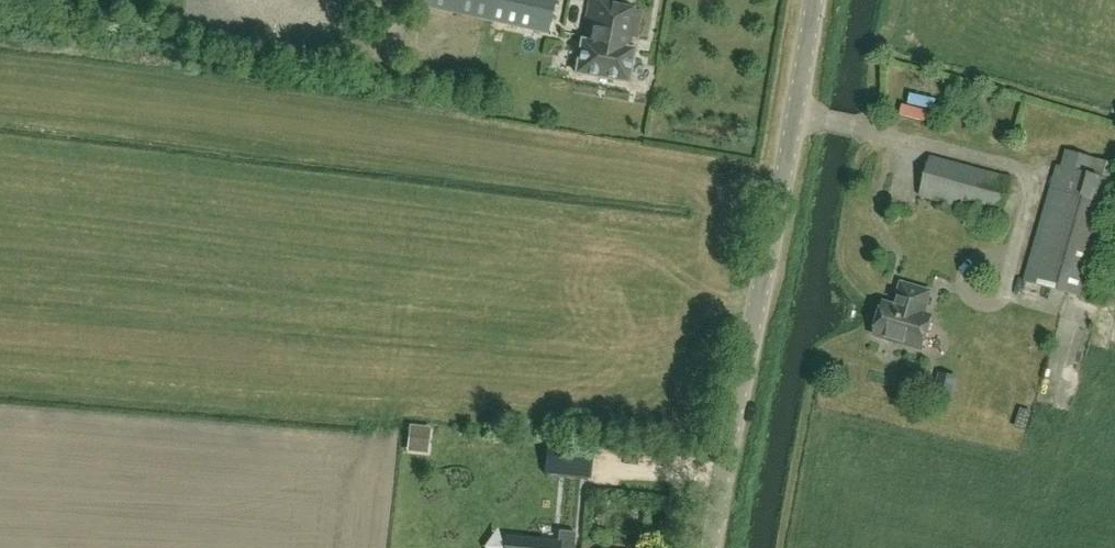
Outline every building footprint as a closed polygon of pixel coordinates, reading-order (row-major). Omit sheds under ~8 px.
[(348,17),(350,0),(277,0),(282,15),(299,17),(303,31),(348,17)] [(547,34),(555,0),(416,0),(415,5),(547,34)] [(626,83),(641,13),(590,2),(575,72),(626,83)] [(1024,281),(1089,299),(1114,207),(1114,182),(1113,182),(1114,174),(1114,165),(1066,151),(1061,167),(1057,166),(1024,281)] [(1011,179),(931,157),(920,197),(1000,219),(1011,179)] [(923,315),(929,293),(902,285),(897,301),(901,302),(899,308),(883,304),(874,336),(922,350),(931,317),(923,315)] [(1022,411),(1036,414),(1040,395),(1026,392),(1022,411)] [(430,428),(410,426),(409,437),(429,439),(430,428)] [(548,444),(545,475),(565,476),(567,446),(548,444)] [(576,533),(544,530),(543,540),(505,536),(504,547),(575,547),(576,533)]
